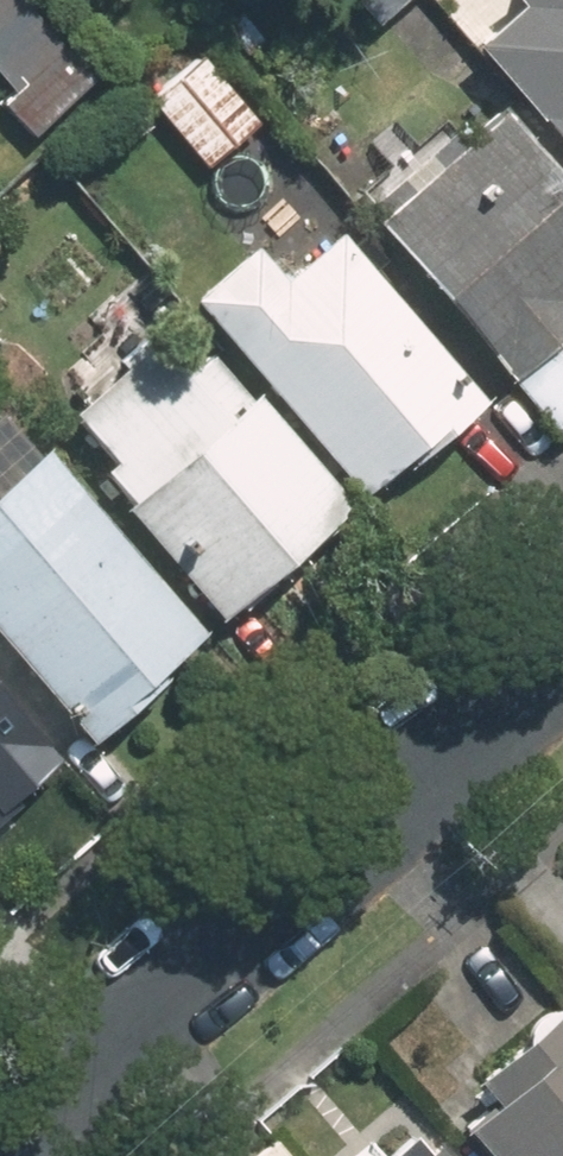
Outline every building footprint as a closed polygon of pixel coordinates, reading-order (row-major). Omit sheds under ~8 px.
[(4,0),(0,0),(0,94),(1,95),(0,96),(0,121),(17,140),(79,84),(4,0)] [(368,32),(402,0),(338,0),(368,32)] [(562,176),(562,0),(426,0),(463,40),(450,53),(562,176)] [(194,58),(141,106),(197,167),(250,119),(194,58)] [(545,442),(562,426),(562,207),(481,114),(418,170),(406,156),(342,212),(545,442)] [(177,306),(340,500),(382,465),(392,476),(469,411),(321,236),(264,284),(239,254),(177,306)] [(334,516),(195,360),(176,376),(146,342),(57,422),(97,466),(80,482),(210,627),(334,516)] [(0,429),(0,669),(74,751),(153,680),(148,674),(189,638),(0,429)] [(0,710),(0,799),(45,758),(0,710)] [(466,1155),(562,1155),(562,1018),(548,1001),(458,1080),(479,1103),(445,1133),(466,1155)] [(392,1138),(373,1155),(410,1155),(392,1138)] [(268,1142),(253,1155),(281,1155),(268,1142)]
